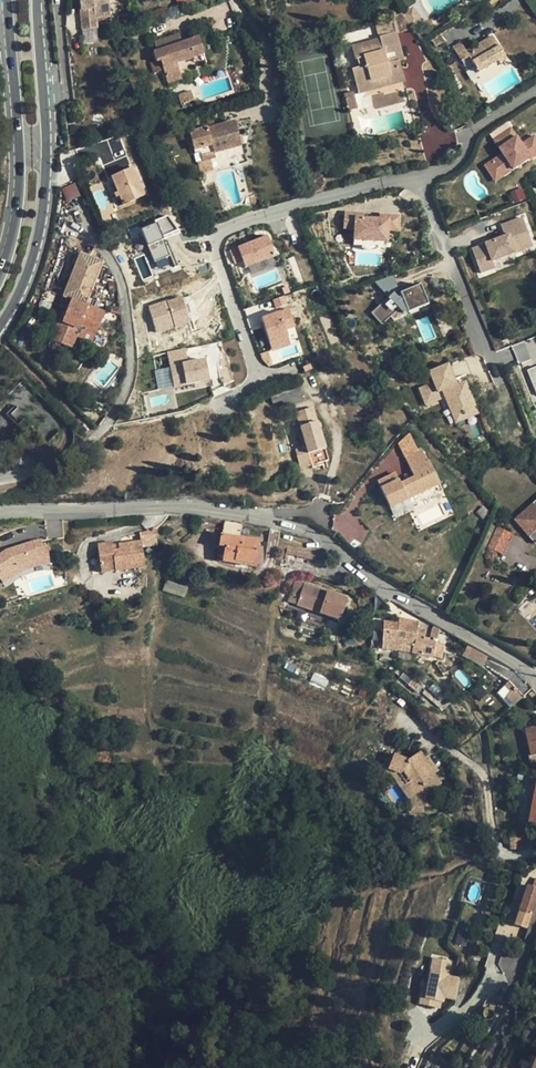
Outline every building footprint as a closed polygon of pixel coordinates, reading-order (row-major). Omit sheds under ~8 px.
[(94,29),(94,24),(93,19),(108,17),(106,0),(78,0),(79,13),(86,11),(94,29)] [(86,11),(79,13),(82,30),(94,29),(86,11)] [(412,11),(403,19),(412,30),(421,24),(412,11)] [(403,19),(401,16),(391,18),(396,36),(413,32),(412,30),(403,19)] [(452,27),(439,34),(444,42),(448,48),(459,41),(452,27)] [(444,42),(439,34),(431,39),(436,47),(444,42)] [(203,53),(198,38),(182,44),(178,35),(165,39),(166,42),(161,44),(160,41),(153,43),(156,52),(152,53),(155,62),(160,61),(167,83),(181,79),(176,63),(203,53)] [(352,74),(357,89),(380,82),(382,87),(405,80),(399,64),(388,67),(387,61),(386,58),(394,57),(401,54),(396,36),(380,40),(380,43),(353,51),(356,64),(358,63),(361,71),(352,74)] [(467,54),(465,51),(460,43),(452,47),(461,61),(468,56),(474,67),(473,68),(477,74),(498,61),(500,64),(506,60),(492,36),(479,44),(480,46),(467,54)] [(479,44),(465,51),(467,54),(480,46),(479,44)] [(403,63),(401,54),(394,57),(394,59),(387,61),(388,67),(399,64),(403,63)] [(461,87),(456,77),(452,79),(456,89),(461,87)] [(406,84),(405,80),(382,87),(380,82),(357,89),(359,97),(406,84)] [(193,100),(190,91),(178,95),(181,104),(193,100)] [(501,153),(483,164),(494,182),(535,156),(535,134),(535,133),(522,141),(509,121),(489,133),(501,153)] [(189,134),(193,150),(199,149),(199,153),(202,162),(210,160),(215,158),(214,153),(221,151),(240,146),(234,122),(189,134)] [(242,153),(240,146),(221,151),(223,157),(242,153)] [(212,170),(210,160),(202,162),(197,163),(200,173),(212,170)] [(117,193),(119,197),(122,204),(143,196),(132,170),(112,178),(117,193)] [(308,188),(309,190),(312,190),(314,191),(316,190),(318,189),(321,187),(322,185),(323,182),(322,178),(322,176),(317,173),(314,172),(312,172),(309,173),(307,175),(305,177),(304,182),(305,185),(306,188),(308,188)] [(67,202),(80,196),(74,182),(61,188),(67,202)] [(92,193),(102,216),(112,212),(102,189),(92,193)] [(401,231),(400,213),(344,215),(344,230),(353,229),(354,243),(389,241),(389,231),(401,231)] [(135,258),(141,277),(175,267),(166,236),(176,233),(171,217),(141,225),(147,247),(140,249),(143,256),(135,258)] [(527,234),(522,218),(500,226),(504,237),(471,249),(479,272),(493,267),(491,261),(523,250),(519,237),(527,234)] [(238,244),(245,266),(277,256),(270,234),(238,244)] [(527,234),(519,237),(523,250),(532,247),(527,234)] [(235,262),(242,260),(239,247),(232,248),(235,262)] [(83,306),(99,266),(77,257),(55,312),(64,315),(59,326),(55,324),(49,339),(69,348),(75,333),(80,331),(93,336),(102,314),(83,306)] [(377,280),(381,292),(397,287),(393,275),(377,280)] [(372,309),(377,320),(401,310),(402,314),(429,302),(420,281),(391,294),(393,299),(372,309)] [(273,299),(276,310),(288,306),(284,295),(273,299)] [(154,331),(189,325),(184,297),(149,303),(154,331)] [(262,315),(272,350),(290,344),(286,328),(295,326),(289,307),(262,315)] [(253,331),(264,327),(260,314),(248,318),(253,331)] [(518,362),(527,359),(522,344),(513,347),(518,362)] [(216,345),(169,349),(172,385),(212,382),(210,365),(218,364),(216,345)] [(479,414),(467,379),(457,382),(450,361),(428,369),(433,381),(418,386),(425,406),(446,399),(454,423),(479,414)] [(535,394),(535,366),(526,369),(535,394)] [(159,388),(173,385),(169,367),(154,370),(159,388)] [(264,406),(271,404),(283,401),(279,388),(272,390),(262,395),(264,406)] [(271,404),(273,411),(276,410),(278,417),(290,414),(288,406),(284,407),(283,401),(271,404)] [(328,460),(312,409),(296,413),(302,437),(298,438),(302,448),(295,450),(300,467),(328,460)] [(15,426),(5,411),(0,414),(0,437),(15,426)] [(396,471),(377,479),(395,517),(412,510),(407,499),(439,485),(415,432),(397,440),(413,475),(400,480),(396,471)] [(515,519),(533,543),(535,541),(535,502),(515,519)] [(230,521),(224,520),(222,535),(220,535),(215,560),(233,564),(234,561),(255,565),(258,541),(239,538),(242,522),(230,521)] [(496,525),(486,546),(499,552),(509,532),(496,525)] [(157,545),(155,528),(148,532),(139,534),(140,542),(140,541),(141,547),(157,545)] [(0,550),(0,578),(51,565),(44,538),(0,550)] [(112,551),(112,545),(112,543),(97,545),(100,568),(114,566),(115,571),(144,567),(141,547),(140,541),(140,542),(117,545),(118,550),(112,551)] [(172,576),(176,566),(168,564),(165,576),(172,576)] [(8,580),(0,584),(0,589),(1,591),(10,587),(8,580)] [(172,590),(174,583),(164,580),(163,587),(172,590)] [(205,595),(174,583),(172,590),(168,598),(198,612),(205,595)] [(333,600),(334,597),(299,588),(293,610),(337,622),(342,604),(333,600)] [(441,657),(444,643),(424,638),(424,628),(418,627),(418,620),(399,616),(398,621),(383,620),(382,647),(398,649),(411,651),(412,652),(441,657)] [(373,647),(382,647),(382,623),(373,624),(373,647)] [(470,643),(468,644),(463,654),(481,665),(487,654),(470,643)] [(419,692),(423,686),(399,667),(394,671),(419,692)] [(510,690),(515,686),(509,680),(505,684),(510,690)] [(514,703),(523,695),(515,686),(510,690),(507,695),(514,703)] [(526,728),(532,761),(535,760),(535,726),(526,728)] [(441,783),(434,773),(425,760),(419,751),(407,759),(393,753),(391,759),(388,768),(398,773),(414,797),(415,806),(424,806),(429,806),(428,791),(441,783)] [(424,811),(424,806),(415,806),(414,797),(398,773),(388,768),(391,759),(385,757),(379,772),(393,778),(408,799),(408,812),(424,811)] [(431,757),(425,760),(434,773),(439,769),(431,757)] [(520,834),(509,835),(510,848),(521,847),(520,834)] [(526,884),(514,924),(526,927),(535,896),(535,887),(526,884)] [(514,894),(506,922),(513,924),(522,896),(514,894)] [(510,959),(514,949),(505,946),(502,956),(510,959)] [(427,964),(434,966),(446,967),(447,958),(448,957),(442,955),(443,951),(431,948),(427,964)] [(454,960),(447,958),(446,967),(445,971),(452,972),(454,960)] [(443,997),(450,980),(437,975),(431,991),(443,997)] [(502,1001),(507,988),(497,984),(492,996),(502,1001)]
